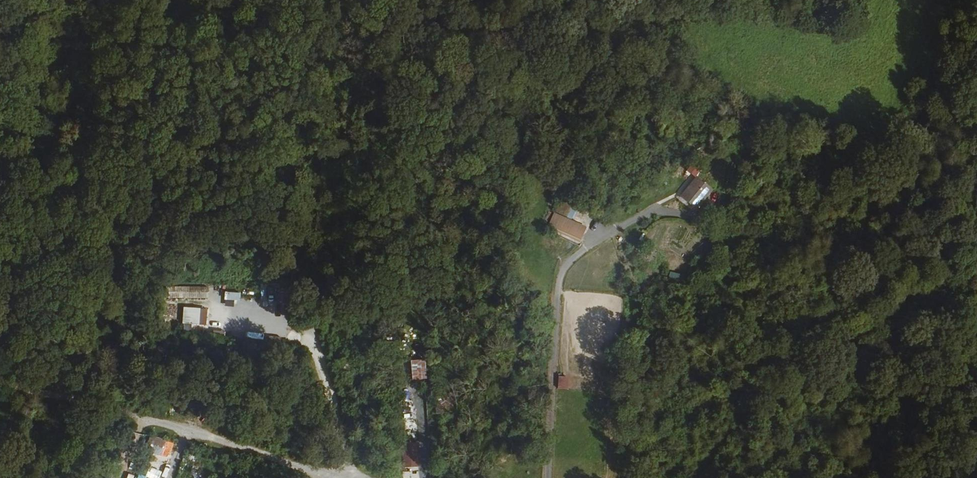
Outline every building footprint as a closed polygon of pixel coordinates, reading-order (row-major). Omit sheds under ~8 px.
[(689,165),(686,172),(696,177),(700,170),(689,165)] [(680,196),(692,178),(689,175),(676,193),(680,196)] [(695,211),(712,191),(696,177),(679,197),(695,211)] [(558,196),(546,230),(581,242),(587,226),(571,221),(577,203),(558,196)] [(670,272),(669,279),(682,282),(683,274),(670,272)] [(184,286),(185,299),(208,298),(208,286),(184,286)] [(225,291),(224,300),(240,300),(240,292),(225,291)] [(183,307),(182,324),(207,325),(208,308),(183,307)] [(426,359),(411,359),(412,380),(427,380),(426,359)] [(144,449),(168,459),(174,443),(150,434),(144,449)] [(409,466),(419,466),(419,441),(409,441),(409,466)] [(162,471),(149,466),(145,476),(149,477),(159,477),(162,471)]
